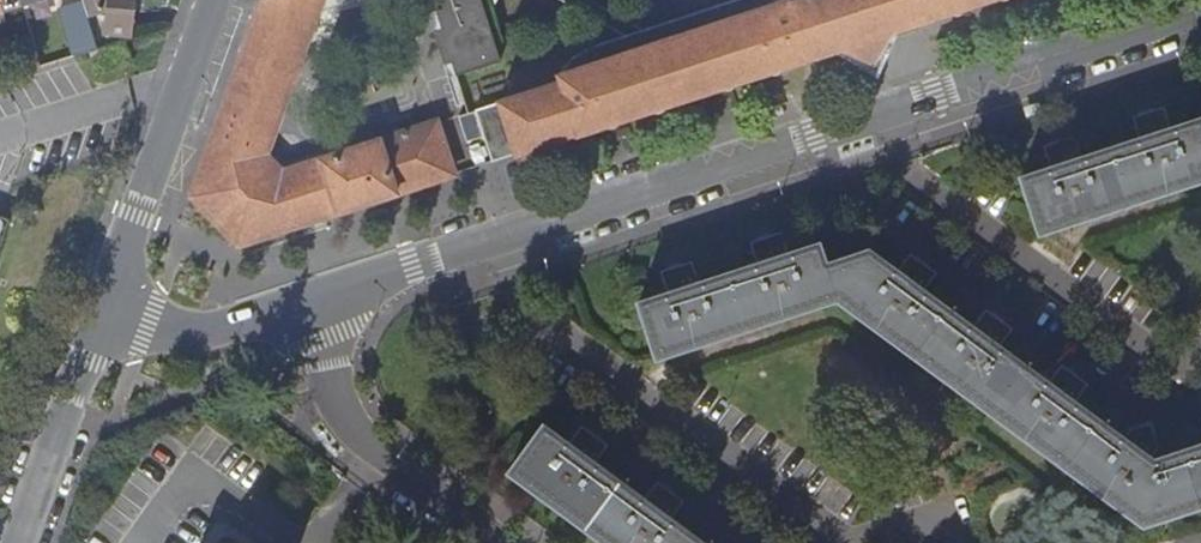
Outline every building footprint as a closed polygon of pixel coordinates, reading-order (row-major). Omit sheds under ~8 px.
[(25,8),(22,0),(7,0),(11,13),(25,9),(25,8)] [(90,16),(85,0),(65,0),(81,56),(95,51),(101,50),(90,16)] [(90,16),(112,10),(109,34),(132,36),(136,0),(85,0),(90,16)] [(324,0),(268,0),(195,198),(240,245),(340,213),(409,190),(456,175),(438,123),(392,139),(324,161),(286,174),(268,158),(324,0)] [(449,8),(442,9),(447,27),(439,30),(449,64),(457,62),(460,74),(501,61),(482,0),(447,0),(449,8)] [(992,0),(809,0),(794,5),(793,2),(562,78),(564,86),(501,107),(481,113),(496,161),(518,154),(812,59),(811,56),(853,43),(872,51),(882,33),(924,19),(925,22),(992,0)] [(644,33),(588,0),(561,0),(628,38),(636,36),(644,33)] [(562,78),(793,2),(794,5),(809,0),(745,0),(713,10),(644,33),(636,36),(628,38),(597,49),(587,53),(583,55),(574,63),(566,71),(562,78)] [(14,77),(12,70),(7,72),(0,53),(0,82),(14,77)] [(26,73),(44,67),(39,54),(22,59),(26,73)] [(453,77),(460,74),(457,62),(449,64),(453,77)] [(1164,113),(1171,120),(1167,108),(1155,112),(1164,113)] [(1174,128),(1171,120),(1164,113),(1155,112),(1153,125),(1146,125),(1148,132),(1142,135),(1142,139),(1085,158),(1082,148),(1075,143),(1065,140),(1062,155),(1057,154),(1059,161),(1052,163),(1054,168),(1024,178),(1035,213),(1042,233),(1200,180),(1200,120),(1174,128)] [(1136,118),(1142,135),(1148,132),(1146,125),(1153,125),(1155,112),(1136,118)] [(1075,143),(1082,148),(1078,136),(1065,140),(1075,143)] [(1047,147),(1052,163),(1059,161),(1057,154),(1062,155),(1065,140),(1047,147)] [(780,239),(787,245),(784,233),(771,237),(780,239)] [(1143,527),(1200,508),(1200,448),(1154,463),(1151,461),(1156,456),(1158,445),(1155,435),(1140,441),(1138,435),(1136,436),(1134,443),(1128,438),(1125,441),(1076,405),(1083,396),(1083,388),(1080,381),(1078,379),(1062,385),(1060,379),(1054,385),(1049,382),(1048,384),(1038,377),(999,347),(1004,340),(1004,331),(1001,323),(986,328),(985,322),(980,328),(974,324),(972,327),(923,290),(928,284),(929,275),(927,266),(911,270),(910,265),(905,271),(900,267),(897,270),(871,250),(827,265),(820,244),(790,254),(787,245),(780,239),(771,237),(768,250),(763,250),(765,257),(758,259),(759,264),(704,282),(701,273),(694,267),(685,265),(681,279),(675,279),(678,286),(671,288),(672,293),(655,298),(641,303),(650,330),(659,358),(839,299),(1143,527)] [(753,243),(758,259),(765,257),(763,250),(768,250),(771,237),(753,243)] [(911,270),(927,266),(910,254),(900,267),(905,271),(910,265),(911,270)] [(694,267),(701,273),(697,261),(685,265),(694,267)] [(666,271),(671,288),(678,286),(675,279),(681,279),(685,265),(666,271)] [(929,275),(928,284),(936,273),(927,266),(929,275)] [(986,328),(1001,323),(985,311),(974,324),(980,328),(985,322),(986,328)] [(1004,331),(1004,340),(1011,330),(1001,323),(1004,331)] [(1062,385),(1078,379),(1060,367),(1049,382),(1054,385),(1060,379),(1062,385)] [(1083,388),(1083,396),(1089,388),(1080,381),(1083,388)] [(1140,441),(1155,435),(1151,425),(1131,433),(1128,438),(1134,443),(1136,436),(1138,435),(1140,441)] [(671,520),(677,513),(677,504),(675,496),(673,494),(670,497),(660,500),(658,495),(653,501),(648,498),(645,501),(597,465),(602,457),(602,448),(599,439),(586,445),(582,439),(578,446),(573,442),(570,446),(546,428),(512,473),(606,542),(702,542),(671,520)] [(586,445),(599,439),(583,428),(573,442),(578,446),(582,439),(586,445)] [(602,448),(602,457),(610,447),(599,439),(602,448)] [(658,484),(648,498),(653,501),(658,495),(660,500),(670,497),(673,494),(658,484)] [(677,504),(677,513),(684,503),(675,496),(677,504)]
